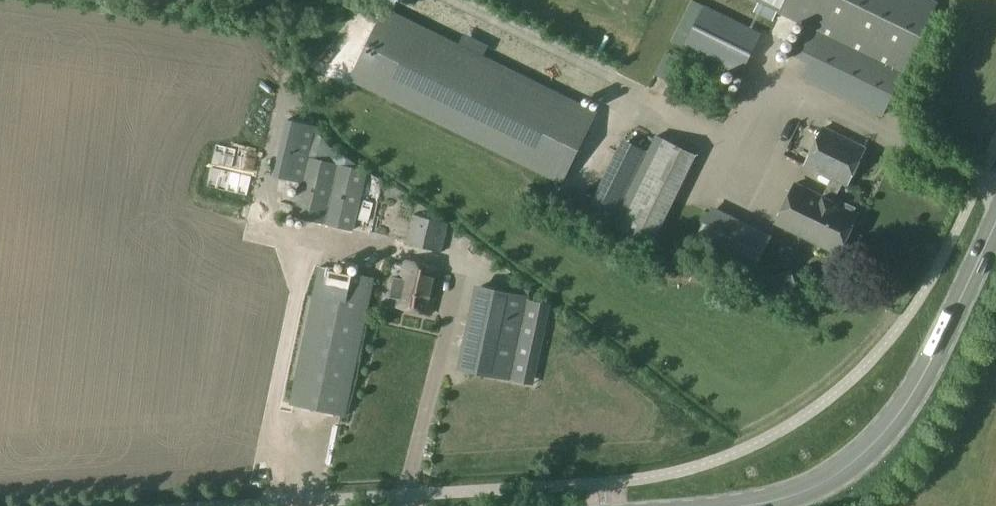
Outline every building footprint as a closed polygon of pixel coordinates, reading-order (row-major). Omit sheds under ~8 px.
[(741,76),(762,33),(697,0),(691,0),(671,41),(741,76)] [(757,5),(752,14),(771,22),(775,13),(804,27),(791,54),(809,63),(802,78),(882,117),(937,0),(747,0),(757,5)] [(592,113),(384,10),(350,79),(558,182),(592,113)] [(287,119),(274,175),(299,181),(291,215),(354,231),(368,171),(366,171),(366,170),(330,146),(312,125),(287,119)] [(854,211),(856,207),(835,197),(842,184),(846,186),(865,146),(824,126),(805,166),(831,178),(823,195),(796,182),(776,223),(838,253),(857,212),(854,211)] [(696,155),(656,136),(612,225),(652,245),(696,155)] [(366,229),(399,235),(408,186),(375,180),(366,229)] [(444,253),(451,223),(412,214),(405,243),(444,253)] [(754,269),(769,240),(746,229),(731,258),(754,269)] [(442,268),(405,260),(400,279),(394,277),(389,297),(397,298),(395,306),(431,313),(442,268)] [(375,278),(318,266),(289,404),(346,416),(375,278)] [(529,295),(530,290),(512,286),(511,291),(481,285),(463,370),(513,380),(514,376),(529,304),(530,296),(529,295)] [(529,304),(514,376),(530,379),(545,308),(529,304)]
